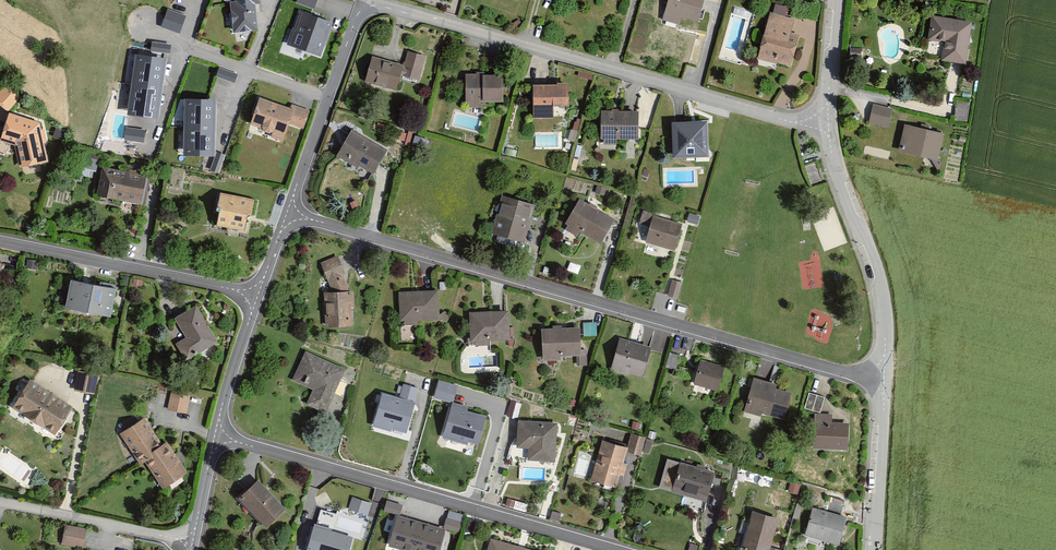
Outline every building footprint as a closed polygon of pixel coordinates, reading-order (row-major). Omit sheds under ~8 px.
[(235,1),(230,2),(233,33),(258,31),(255,5),(261,4),(260,0),(235,0),(235,1)] [(296,3),(315,10),(318,0),(297,0),(296,3)] [(663,20),(681,25),(683,18),(697,21),(703,0),(668,0),(663,20)] [(184,16),(168,10),(163,27),(178,32),(184,16)] [(301,11),(289,45),(320,57),(333,23),(301,11)] [(795,20),(769,14),(758,58),(791,66),(798,37),(791,35),(795,20)] [(972,22),(931,16),(928,40),(944,43),(941,61),(965,64),(972,22)] [(171,45),(152,42),(151,51),(170,53),(171,45)] [(408,52),(404,66),(401,76),(419,81),(425,56),(408,52)] [(165,59),(138,55),(130,115),(157,119),(165,59)] [(404,66),(372,57),(365,82),(397,91),(401,76),(404,66)] [(238,74),(220,67),(217,76),(235,82),(238,74)] [(502,102),(503,74),(466,74),(465,103),(468,103),(468,107),(482,108),(482,102),(502,102)] [(557,86),(533,86),(533,118),(553,118),(553,107),(569,106),(569,83),(557,84),(557,86)] [(0,91),(0,101),(9,110),(21,97),(7,84),(0,91)] [(259,97),(250,125),(273,133),(271,138),(283,142),(289,124),(303,129),(310,110),(291,104),(290,108),(259,97)] [(956,119),(969,120),(970,101),(957,100),(956,119)] [(213,103),(189,102),(188,152),(212,152),(213,103)] [(892,109),(873,105),(869,123),(888,128),(892,109)] [(639,140),(639,111),(601,111),(601,139),(639,140)] [(7,114),(2,140),(17,144),(21,167),(47,163),(42,123),(7,114)] [(706,122),(672,124),(674,157),(709,155),(706,122)] [(943,134),(905,125),(899,152),(938,160),(943,134)] [(67,131),(56,127),(52,137),(64,141),(67,131)] [(144,130),(127,128),(125,139),(143,142),(144,130)] [(386,151),(351,131),(338,155),(373,175),(386,151)] [(86,167),(96,170),(99,160),(89,157),(86,167)] [(141,202),(146,175),(102,166),(97,195),(116,199),(117,197),(141,202)] [(250,198),(224,193),(218,228),(244,233),(250,198)] [(535,205),(502,195),(491,233),(524,243),(535,205)] [(614,220),(580,199),(566,223),(600,243),(614,220)] [(653,216),(645,242),(675,251),(682,225),(653,216)] [(354,292),(350,292),(342,275),(346,274),(338,255),(320,263),(328,281),(333,293),(324,292),(325,327),(352,326),(351,307),(354,307),(354,292)] [(672,278),(667,294),(676,297),(680,281),(672,278)] [(116,289),(71,281),(66,309),(110,317),(116,289)] [(438,290),(398,292),(400,321),(440,320),(438,290)] [(196,307),(175,319),(185,337),(177,342),(186,359),(217,341),(196,307)] [(509,311),(469,313),(470,342),(510,340),(509,311)] [(580,328),(541,329),(543,361),(561,361),(560,357),(581,356),(580,328)] [(620,339),(611,368),(643,377),(651,348),(620,339)] [(344,369),(304,353),(293,381),(313,390),(307,403),(327,411),(344,369)] [(725,367),(701,359),(694,384),(718,392),(725,367)] [(99,375),(78,371),(74,391),(95,394),(99,375)] [(777,384),(753,378),(744,412),(762,417),(762,414),(784,420),(791,393),(776,389),(777,384)] [(434,396),(453,402),(458,386),(439,380),(434,396)] [(30,381),(12,408),(55,435),(72,408),(30,381)] [(403,384),(399,398),(415,402),(419,388),(403,384)] [(825,398),(809,393),(805,408),(820,413),(825,398)] [(189,397),(171,394),(168,410),(187,413),(189,397)] [(399,398),(382,394),(373,427),(391,432),(392,429),(406,433),(415,402),(399,398)] [(468,407),(452,402),(442,438),(468,445),(468,443),(478,445),(486,417),(467,411),(468,407)] [(814,413),(813,449),(848,450),(849,423),(832,422),(832,414),(814,413)] [(143,419),(120,434),(140,463),(144,460),(163,447),(143,419)] [(555,424),(519,422),(518,449),(530,449),(529,459),(554,460),(555,424)] [(646,438),(633,434),(627,452),(640,456),(646,438)] [(627,448),(602,441),(590,481),(615,488),(627,448)] [(163,447),(144,460),(164,488),(188,471),(168,443),(163,447)] [(714,473),(680,464),(672,491),(707,501),(714,473)] [(286,509),(258,480),(239,498),(266,528),(286,509)] [(352,497),(348,509),(368,515),(372,503),(352,497)] [(403,505),(387,501),(384,511),(400,515),(403,505)] [(847,518),(812,508),(805,535),(839,545),(847,518)] [(754,513),(744,549),(770,549),(771,548),(778,519),(754,513)] [(398,516),(389,547),(400,549),(440,549),(446,529),(398,516)] [(447,518),(444,528),(459,532),(462,523),(447,518)] [(86,529),(65,525),(61,544),(83,548),(86,529)] [(313,527),(307,549),(350,549),(353,538),(313,527)] [(492,540),(489,549),(530,549),(492,540)]
